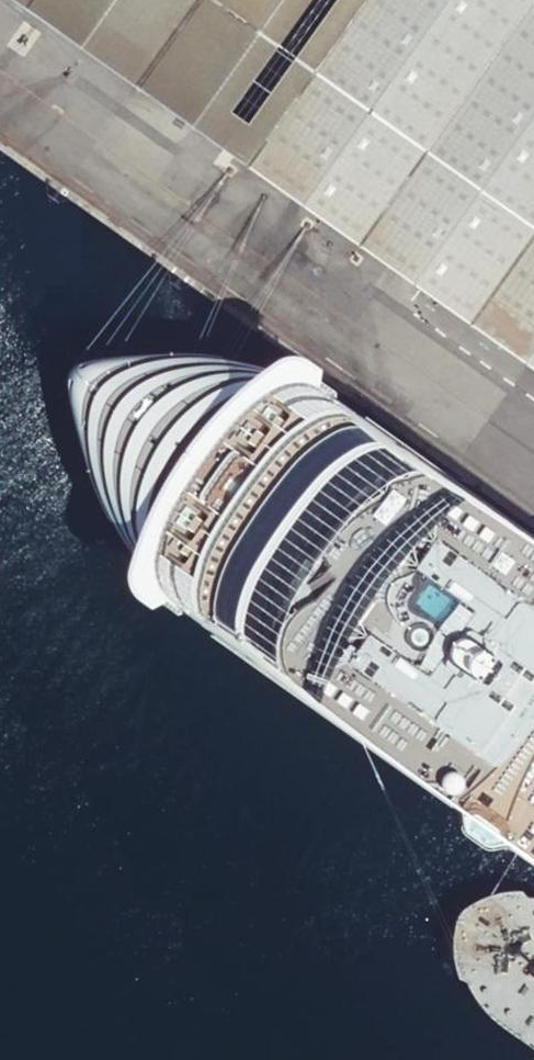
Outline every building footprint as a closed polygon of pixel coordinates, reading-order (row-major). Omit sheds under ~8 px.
[(533,366),(533,230),(213,0),(20,0),(533,366)] [(533,230),(533,0),(213,0),(533,230)]
